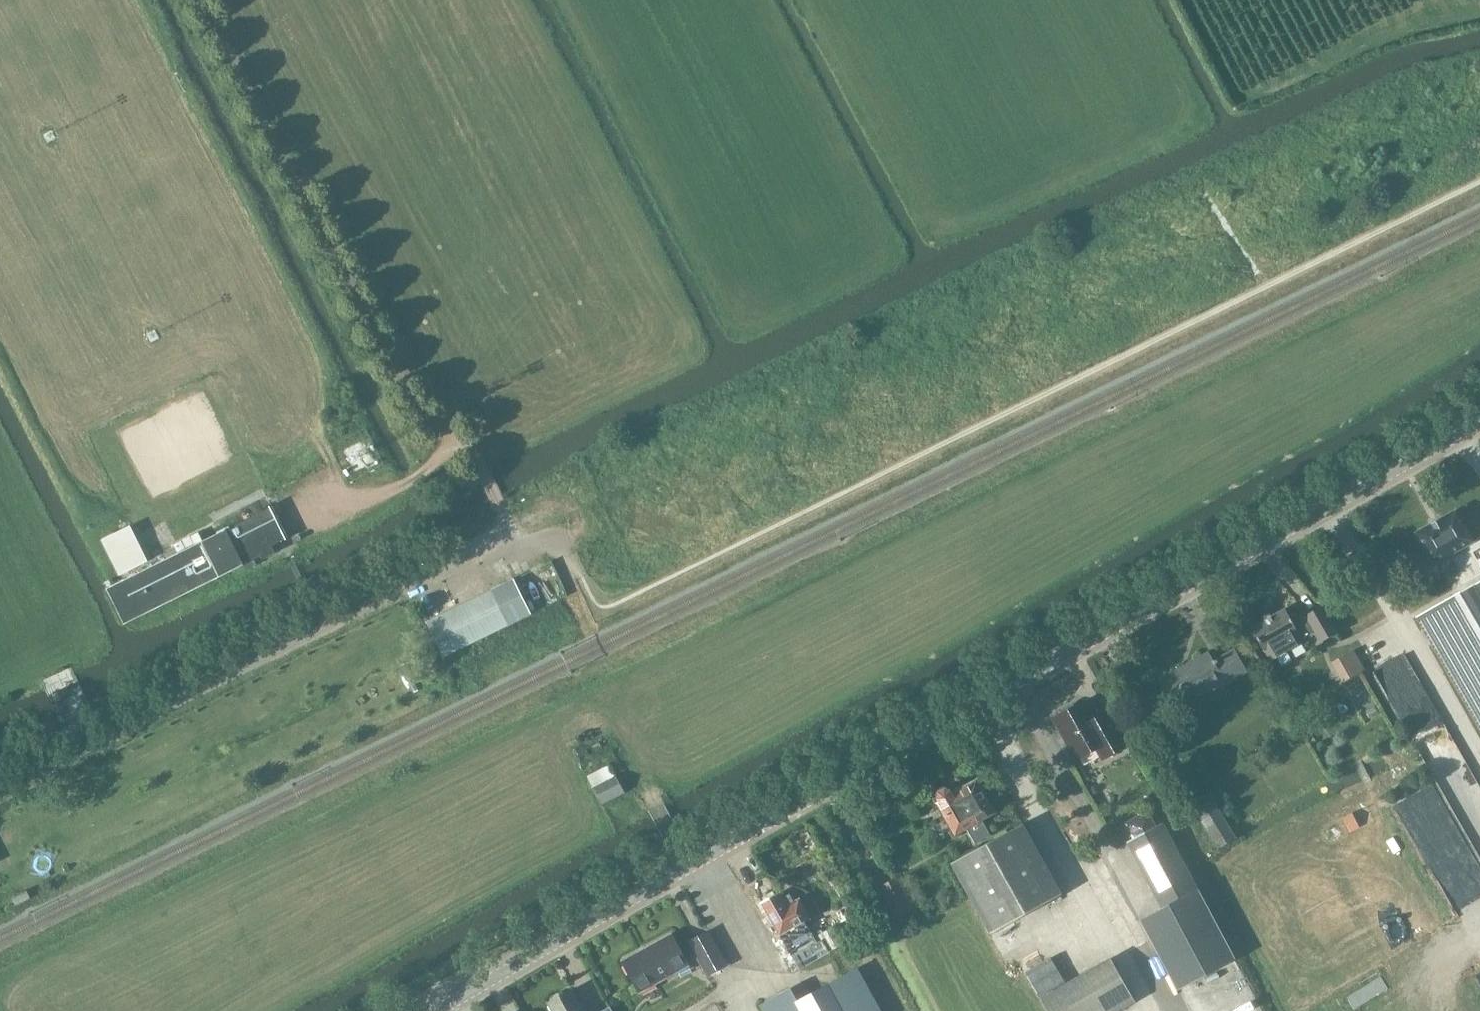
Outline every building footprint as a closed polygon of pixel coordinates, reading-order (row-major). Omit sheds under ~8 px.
[(273,507),(230,530),(245,563),(261,556),(263,559),(276,553),(272,545),(289,537),(273,507)] [(1456,510),(1417,533),(1434,563),(1474,541),(1456,510)] [(131,527),(102,541),(120,577),(149,563),(131,527)] [(206,539),(222,574),(219,576),(245,564),(245,563),(230,530),(206,539)] [(222,574),(206,539),(109,588),(127,622),(222,574)] [(1417,618),(1479,728),(1479,581),(1417,618)] [(529,613),(525,606),(515,583),(494,593),(509,623),(529,613)] [(509,623),(494,593),(493,590),(428,622),(444,656),(509,624),(509,623)] [(1305,642),(1304,641),(1317,634),(1322,642),(1338,634),(1322,607),(1306,616),(1307,617),(1294,624),(1286,609),(1252,629),(1265,651),(1266,651),(1272,661),(1305,642)] [(1161,683),(1176,708),(1224,681),(1226,685),(1248,672),(1235,650),(1213,663),(1208,655),(1161,683)] [(1067,746),(1073,757),(1074,758),(1077,756),(1078,758),(1098,747),(1105,759),(1126,747),(1107,712),(1093,720),(1083,702),(1076,706),(1072,705),(1064,709),(1063,713),(1056,717),(1070,744),(1067,746)] [(1430,756),(1451,755),(1450,744),(1429,745),(1430,756)] [(589,777),(594,786),(602,803),(625,791),(616,775),(615,775),(610,765),(589,777)] [(934,799),(954,836),(966,830),(973,843),(990,834),(983,820),(996,813),(978,779),(957,791),(948,786),(937,792),(935,798),(934,799)] [(1478,782),(1455,792),(1479,853),(1479,787),(1478,782)] [(1197,812),(1220,850),(1237,840),(1214,802),(1197,812)] [(952,861),(991,933),(1062,894),(1023,823),(952,861)] [(1162,824),(1126,843),(1161,908),(1198,889),(1162,824)] [(1161,908),(1142,918),(1179,990),(1236,960),(1198,889),(1161,908)] [(810,918),(801,900),(794,903),(790,897),(784,900),(780,894),(764,903),(793,956),(817,942),(805,921),(810,918)] [(690,943),(709,976),(728,966),(709,932),(690,943)] [(624,962),(641,992),(689,965),(672,935),(624,962)] [(823,939),(817,942),(793,956),(800,969),(830,952),(823,939)] [(1049,1010),(1121,1010),(1136,1002),(1110,958),(1042,998),(1049,1010)] [(810,996),(803,983),(762,1005),(765,1010),(880,1010),(857,970),(810,996)] [(573,990),(549,1003),(553,1010),(584,1010),(573,990)]
